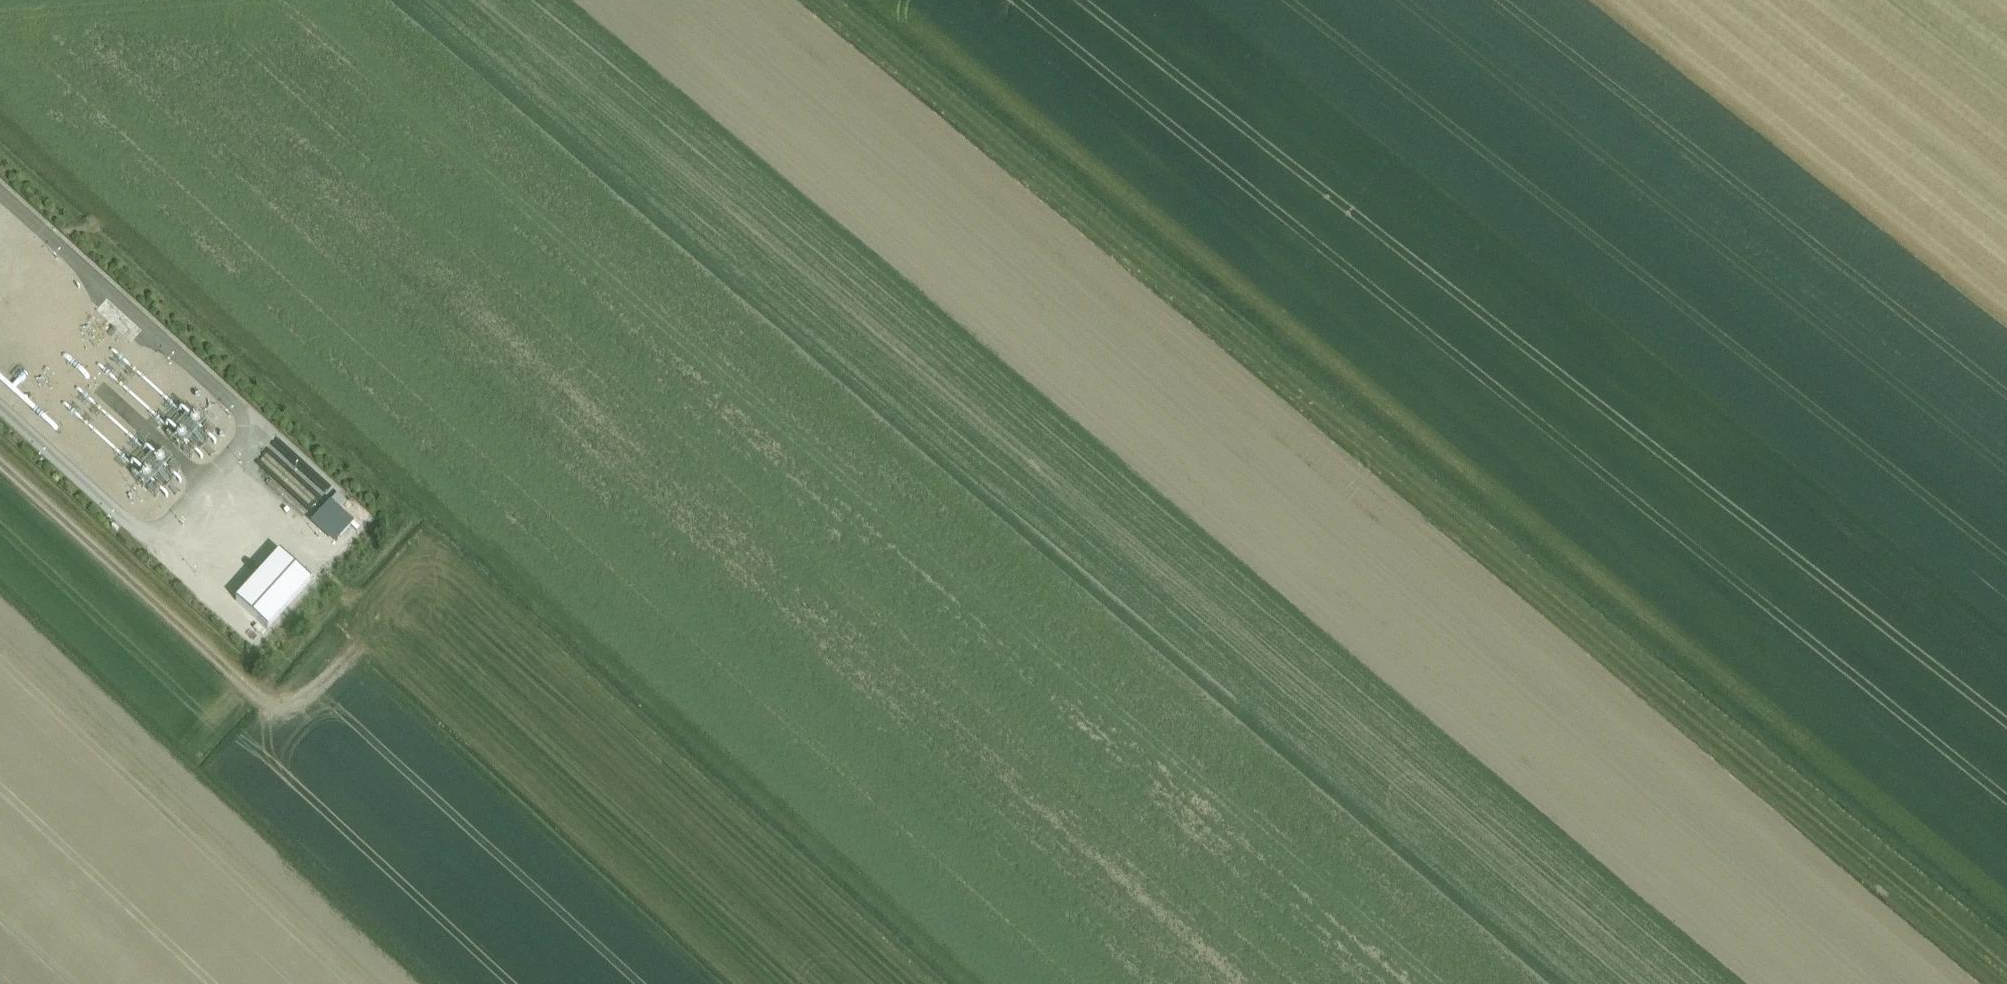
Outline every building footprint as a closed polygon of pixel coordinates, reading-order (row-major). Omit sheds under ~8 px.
[(355,519),(331,498),(311,520),(335,541),(355,519)] [(281,553),(237,601),(268,630),(313,582),(281,553)]
